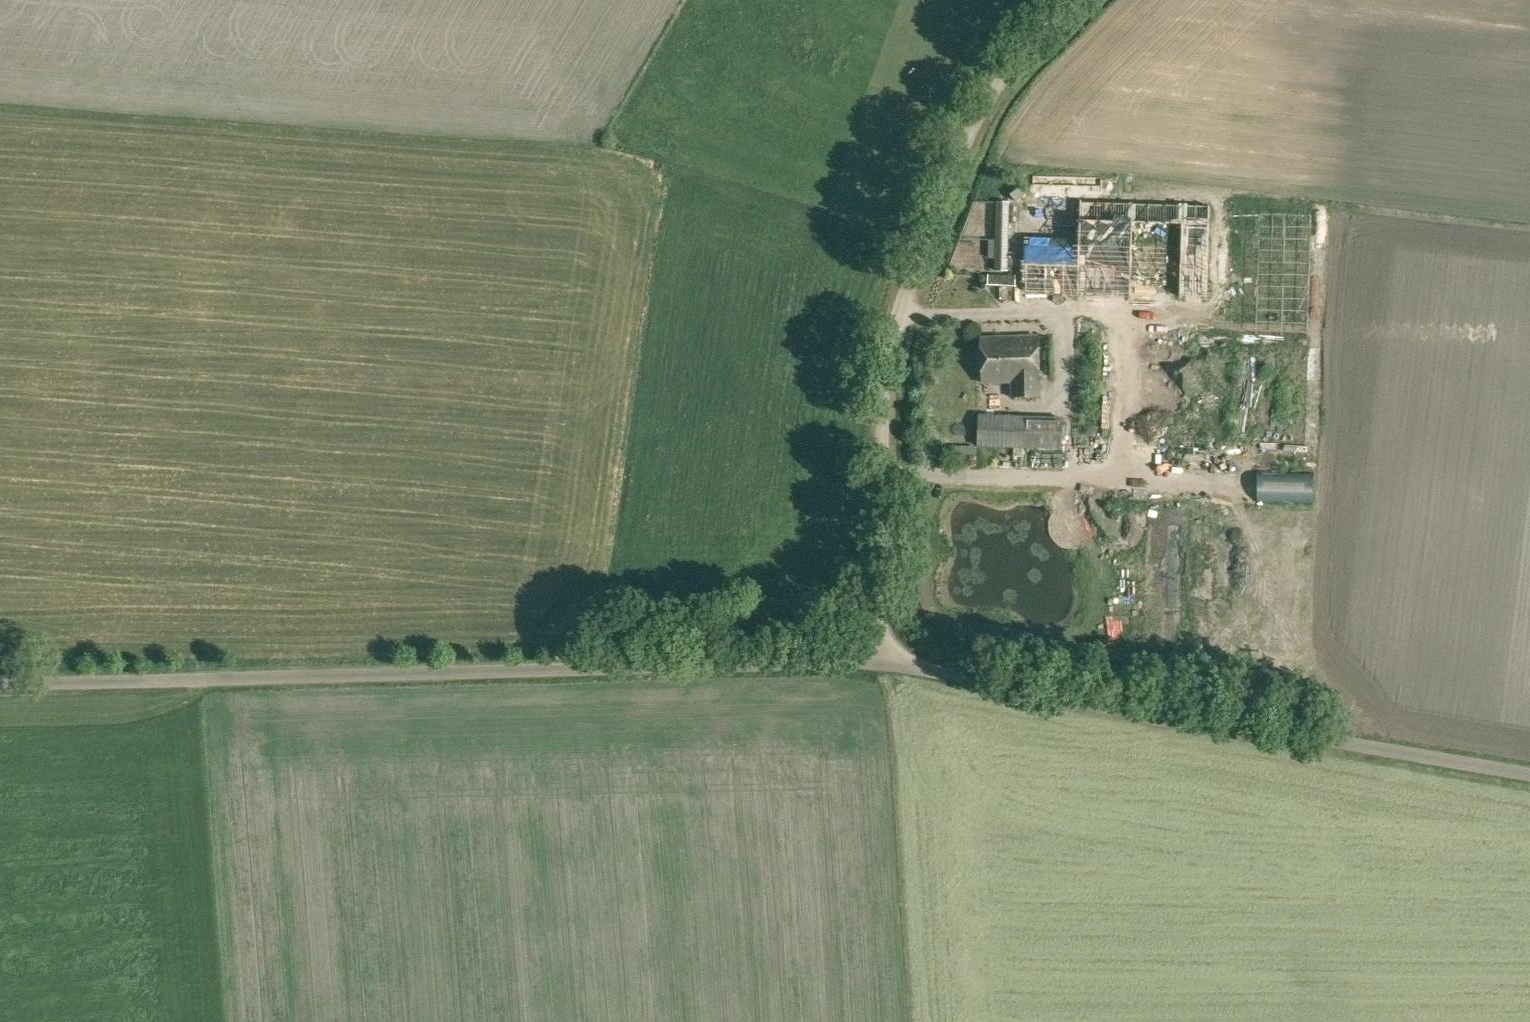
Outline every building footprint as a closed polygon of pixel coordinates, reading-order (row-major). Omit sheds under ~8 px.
[(1059,185),(1060,173),(1041,172),(1040,184),(1059,185)] [(1026,253),(1026,241),(1023,241),(1023,200),(1007,200),(1007,269),(1019,269),(1019,253),(1026,253)] [(1028,291),(1129,295),(1131,211),(1078,209),(1076,256),(1030,255),(1028,291)] [(1016,286),(1016,275),(988,274),(988,285),(1016,286)] [(1041,397),(1041,381),(1039,335),(980,338),(982,383),(1010,382),(1010,398),(1041,397)] [(1062,450),(1063,426),(1063,416),(978,414),(977,447),(997,448),(1062,450)] [(1060,474),(1060,483),(1077,484),(1078,475),(1060,474)]
